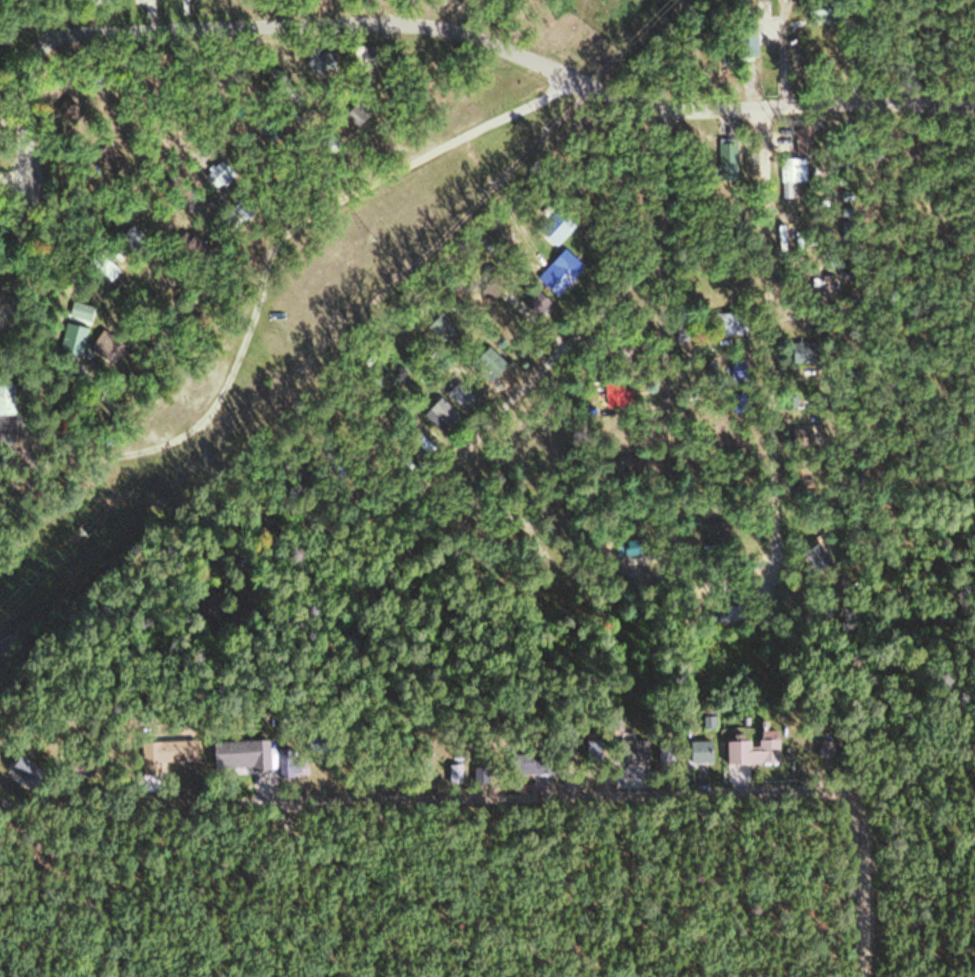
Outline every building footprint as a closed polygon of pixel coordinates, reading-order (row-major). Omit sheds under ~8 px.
[(330,51),(302,51),(302,71),(330,71),(330,51)] [(352,126),(365,117),(357,104),(343,113),(352,126)] [(335,142),(327,134),(318,142),(326,150),(335,142)] [(792,153),(803,153),(803,135),(792,135),(792,153)] [(125,161),(105,141),(92,154),(112,174),(125,161)] [(734,174),(734,143),(717,143),(717,174),(734,174)] [(803,157),(778,157),(778,197),(788,197),(788,182),(803,182),(803,157)] [(534,227),(551,245),(572,225),(556,207),(534,227)] [(533,277),(553,296),(581,268),(562,249),(533,277)] [(119,270),(101,253),(89,265),(107,282),(119,270)] [(695,292),(708,292),(708,281),(695,281),(695,292)] [(548,301),(533,290),(522,306),(537,317),(548,301)] [(66,318),(88,325),(92,312),(70,306),(66,318)] [(439,342),(454,327),(438,312),(424,326),(439,342)] [(707,335),(731,335),(731,313),(707,313),(707,335)] [(57,346),(77,355),(88,332),(68,322),(57,346)] [(674,334),(677,348),(689,346),(687,332),(674,334)] [(741,382),(741,362),(729,362),(729,382),(741,382)] [(443,393),(461,410),(474,397),(456,379),(443,393)] [(15,414),(15,383),(0,383),(0,414),(15,414)] [(625,383),(601,383),(601,406),(625,406),(625,383)] [(729,413),(744,413),(744,395),(729,395),(729,413)] [(456,415),(438,396),(424,410),(443,429),(456,415)] [(806,468),(789,468),(789,491),(806,491),(806,468)] [(830,562),(814,541),(799,552),(815,573),(830,562)] [(208,740),(209,769),(268,767),(267,738),(208,740)] [(725,763),(724,740),(774,738),(775,761),(725,763)] [(580,740),(581,761),(605,761),(604,739),(580,740)] [(655,740),(656,763),(678,762),(676,739),(655,740)] [(156,742),(157,760),(197,758),(196,740),(156,742)] [(645,740),(645,762),(613,763),(613,741),(645,740)] [(689,762),(711,761),(710,740),(689,740),(689,762)] [(277,773),(276,746),(300,745),(302,772),(277,773)] [(505,752),(506,774),(555,771),(554,749),(505,752)] [(6,773),(22,787),(38,769),(22,755),(6,773)] [(443,758),(443,780),(457,780),(457,759),(443,758)] [(469,758),(470,779),(484,779),(484,758),(469,758)]
